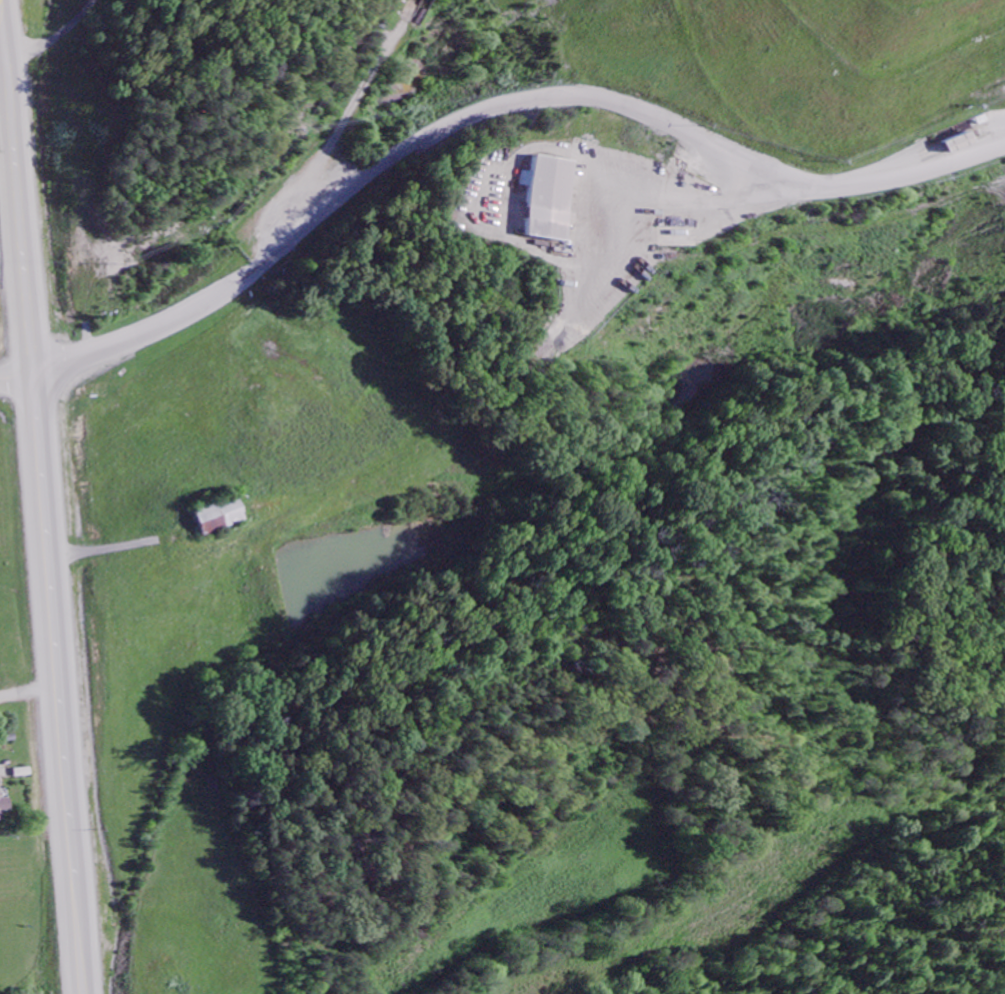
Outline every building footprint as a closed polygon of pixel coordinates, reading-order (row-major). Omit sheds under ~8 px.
[(568,243),(580,162),(537,156),(534,173),(526,172),(523,188),(534,189),(527,237),(568,243)] [(248,523),(241,499),(194,513),(201,537),(248,523)] [(4,823),(3,813),(12,813),(11,800),(1,800),(1,786),(0,786),(0,823),(4,823)]
